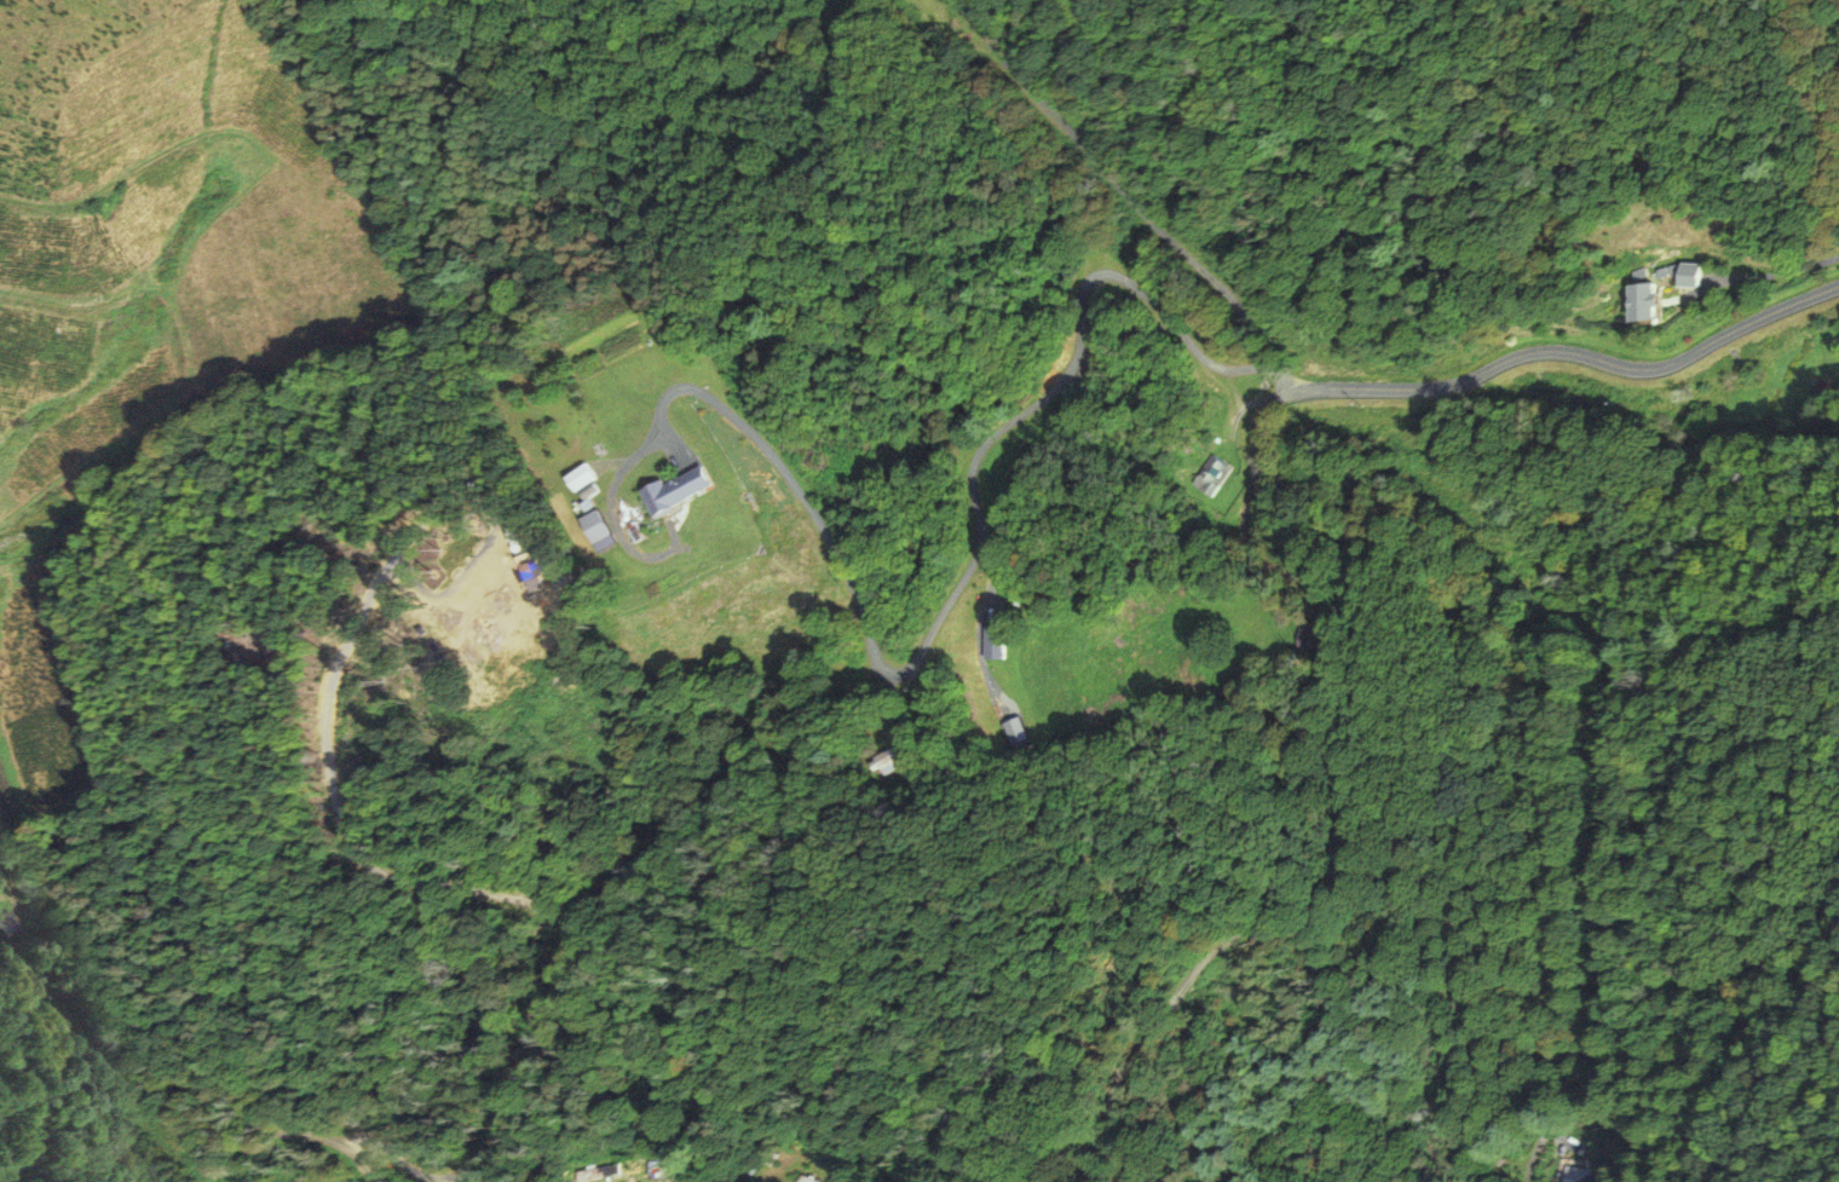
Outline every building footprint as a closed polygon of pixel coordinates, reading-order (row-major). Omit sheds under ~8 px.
[(1670,288),(1694,288),(1694,266),(1652,266),(1652,277),(1670,277),(1670,288)] [(1622,285),(1622,325),(1653,325),(1653,285),(1622,285)] [(1207,499),(1229,471),(1209,456),(1187,484),(1207,499)] [(592,479),(582,464),(558,480),(569,495),(592,479)] [(633,493),(644,516),(705,489),(695,466),(633,493)] [(981,659),(1002,659),(1002,627),(981,627),(981,659)] [(11,929),(2,911),(0,912),(0,934),(11,929)] [(565,1179),(608,1176),(608,1164),(564,1168),(565,1179)] [(1590,1166),(1563,1166),(1563,1181),(1590,1181),(1590,1166)]
